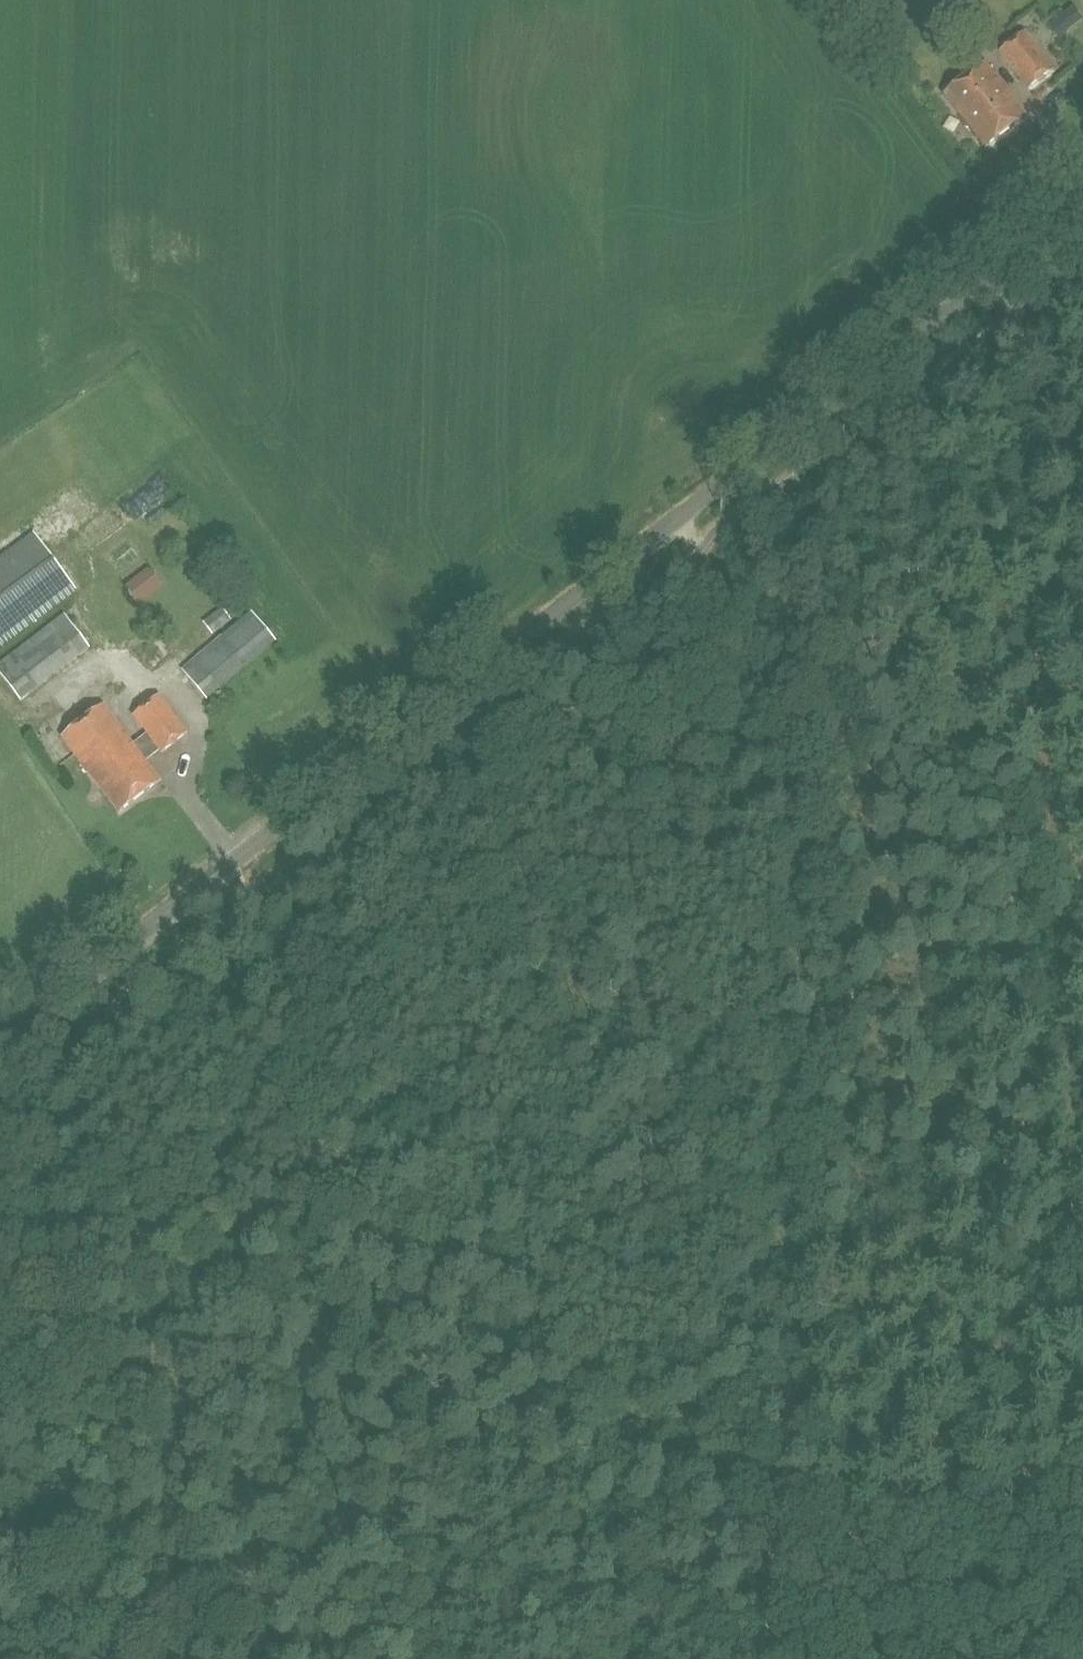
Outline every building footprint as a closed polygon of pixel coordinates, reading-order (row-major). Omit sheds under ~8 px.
[(1061,16),(1072,29),(1082,20),(1082,16),(1074,6),(1061,16)] [(1029,89),(1055,69),(1026,32),(1000,52),(1029,89)] [(944,94),(985,148),(1027,116),(986,62),(944,94)] [(76,588),(36,533),(0,560),(0,644),(76,588)] [(125,586),(139,605),(164,587),(150,568),(125,586)] [(203,622),(212,635),(234,620),(222,607),(203,622)] [(184,670),(206,698),(277,641),(255,613),(184,670)] [(146,663),(169,683),(189,661),(166,641),(146,663)] [(22,702),(41,686),(14,652),(0,663),(0,675),(22,702)] [(135,744),(105,704),(63,737),(120,812),(161,780),(146,760),(160,749),(163,752),(189,733),(160,695),(135,715),(149,733),(135,744)]
